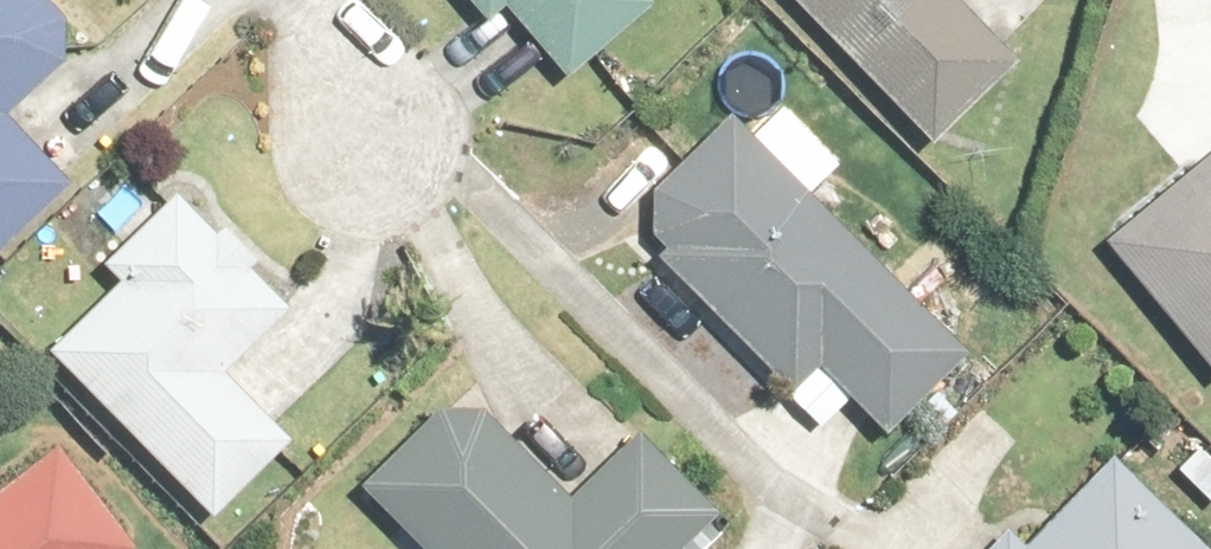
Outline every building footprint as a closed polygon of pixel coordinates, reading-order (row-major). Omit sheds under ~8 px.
[(32,0),(0,0),(0,115),(74,42),(32,0)] [(473,19),(481,11),(543,75),(620,0),(454,0),(473,19)] [(915,142),(1002,59),(945,0),(779,0),(915,142)] [(735,130),(715,109),(605,216),(780,395),(808,369),(870,432),(952,353),(800,196),(829,167),(765,101),(735,130)] [(55,184),(0,128),(0,237),(55,184)] [(1090,239),(1205,377),(1210,372),(1210,139),(1090,239)] [(102,280),(30,352),(197,517),(275,439),(211,376),(278,309),(162,195),(89,268),(102,280)] [(343,481),(410,548),(667,548),(705,512),(628,433),(557,503),(442,386),(343,481)] [(980,548),(1194,548),(1100,453),(1011,541),(1000,530),(980,548)] [(44,456),(0,487),(0,548),(111,548),(44,456)]
